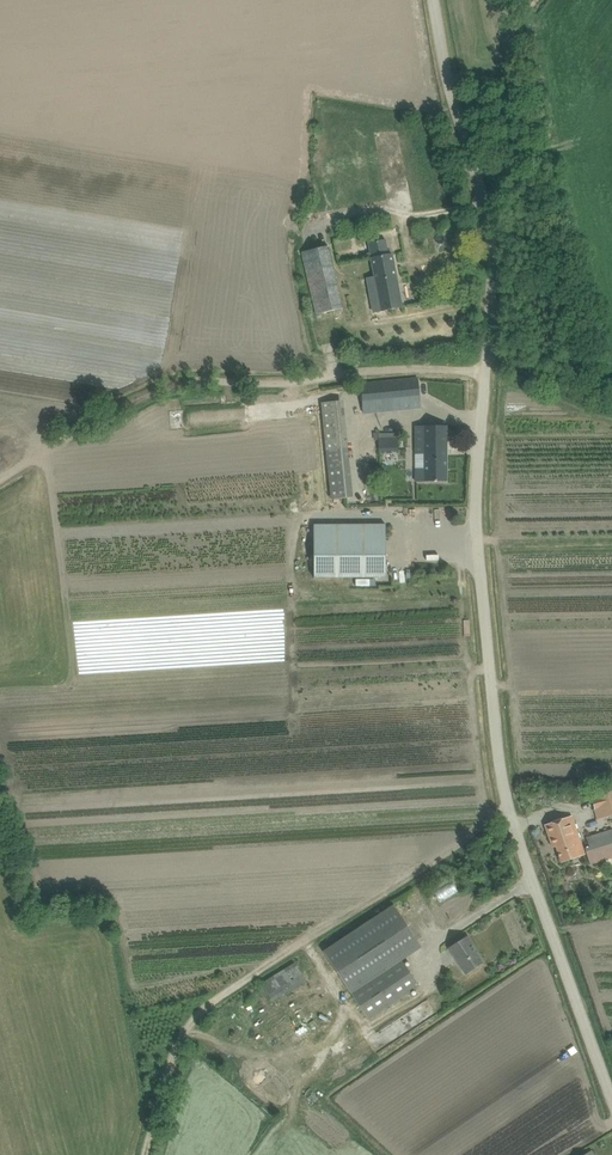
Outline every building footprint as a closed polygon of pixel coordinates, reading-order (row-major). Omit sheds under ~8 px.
[(319,211),(307,212),(308,221),(320,219),(319,211)] [(371,258),(388,255),(386,240),(368,243),(370,253),(367,253),(368,258),(371,258)] [(301,252),(316,313),(342,307),(328,246),(301,252)] [(379,311),(402,307),(392,254),(388,255),(371,258),(375,280),(373,281),(379,311)] [(421,407),(418,379),(418,378),(360,384),(363,413),(421,407)] [(330,499),(352,496),(343,401),(321,403),(330,499)] [(415,426),(415,481),(447,481),(447,426),(435,426),(415,426)] [(397,452),(397,432),(378,433),(378,452),(397,452)] [(386,524),(314,524),(314,578),(386,577),(386,524)] [(611,814),(611,785),(589,791),(597,819),(611,814)] [(556,821),(545,825),(552,847),(556,846),(561,863),(573,859),(578,857),(579,856),(578,854),(574,840),(579,838),(571,816),(556,821)] [(611,858),(611,832),(611,829),(586,837),(589,847),(584,848),(589,865),(611,858)] [(421,946),(394,905),(323,951),(368,1019),(409,992),(419,986),(401,960),(421,946)] [(465,974),(483,963),(472,946),(473,945),(467,936),(448,948),(465,974)] [(278,1004),(310,980),(299,964),(266,987),(278,1004)] [(308,1064),(317,1054),(305,1043),(296,1053),(308,1064)]
